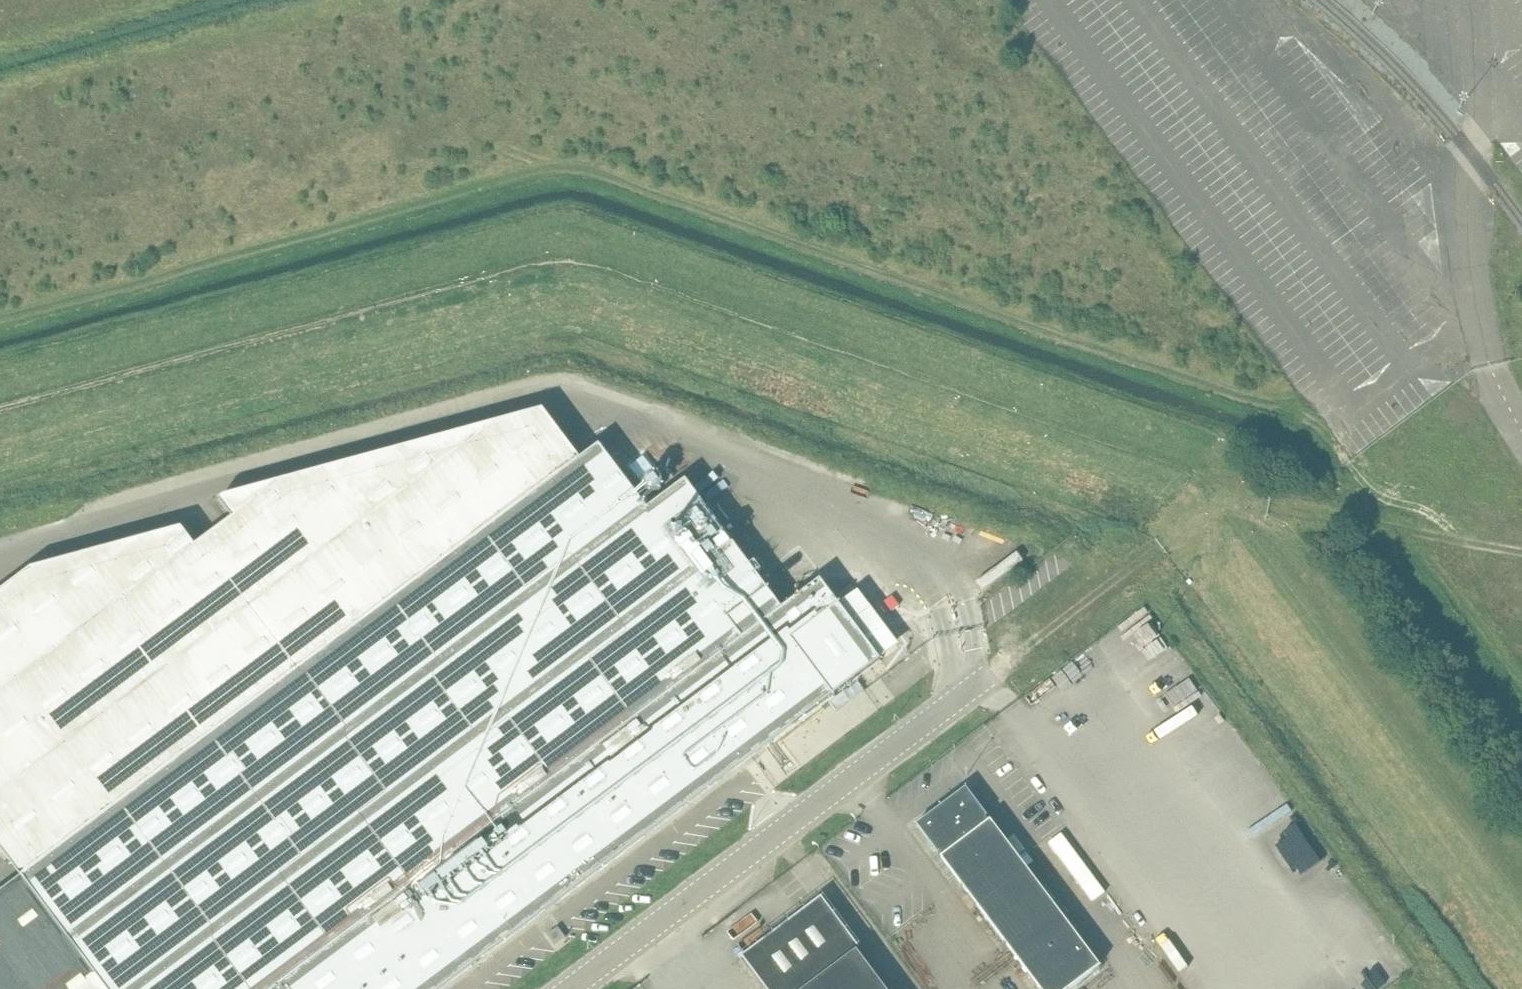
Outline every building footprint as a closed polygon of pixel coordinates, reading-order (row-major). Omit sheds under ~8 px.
[(109,988),(442,988),(881,660),(821,580),(782,608),(737,547),(686,480),(648,509),(600,445),(581,459),(544,410),(224,497),(220,500),(234,518),(197,547),(183,529),(32,569),(0,593),(0,844),(24,876),(109,988)] [(986,817),(988,816),(966,787),(917,824),(939,853),(940,852),(943,856),(941,857),(1041,988),(1070,988),(1101,966),(991,820),(989,821),(986,817)] [(1292,880),(1299,874),(1286,858),(1279,864),(1292,880)] [(1245,895),(1267,882),(1256,862),(1234,874),(1245,895)] [(24,876),(0,894),(0,988),(109,988),(24,876)] [(834,942),(842,936),(829,921),(822,927),(834,942)] [(556,945),(566,937),(558,927),(548,934),(556,945)] [(857,951),(859,950),(858,949),(832,969),(805,988),(886,988),(857,951)]
